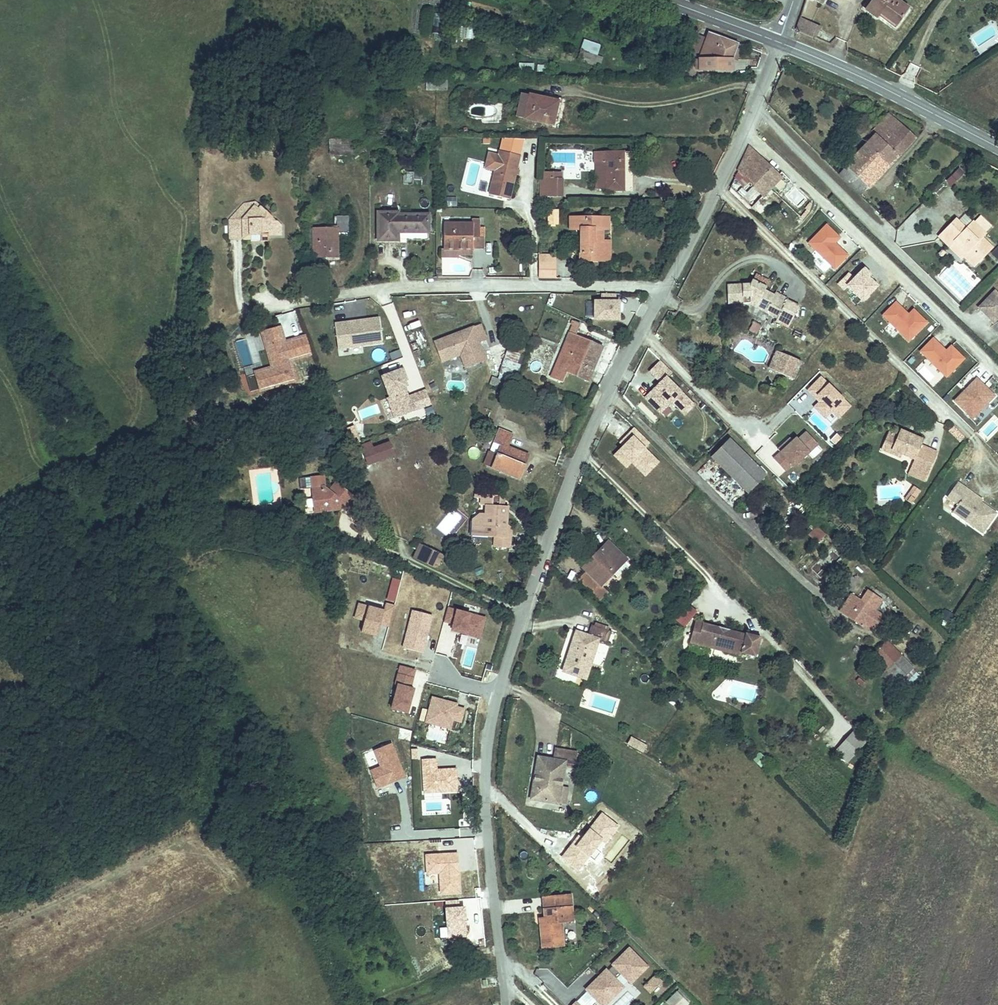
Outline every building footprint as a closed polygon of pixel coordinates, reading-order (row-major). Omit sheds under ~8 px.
[(861,5),(871,14),(874,10),(891,25),(906,7),(899,0),(865,0),(861,5)] [(823,27),(801,16),(796,30),(817,39),(823,27)] [(727,63),(732,47),(703,36),(701,41),(694,61),(727,63)] [(694,61),(701,41),(691,37),(684,57),(694,61)] [(584,40),(579,61),(598,66),(603,45),(584,40)] [(731,63),(735,48),(732,47),(727,63),(731,63)] [(726,71),(727,63),(694,61),(693,69),(726,71)] [(441,83),(420,83),(419,92),(440,92),(441,83)] [(546,122),(551,99),(515,91),(510,115),(546,122)] [(880,132),(871,142),(893,162),(919,133),(893,111),(877,128),(880,132)] [(798,143),(802,139),(785,123),(781,126),(798,143)] [(871,142),(851,163),(873,184),(893,162),(871,142)] [(510,154),(511,146),(498,144),(497,151),(510,154)] [(587,149),(587,160),(597,160),(598,190),(617,189),(616,149),(587,149)] [(744,160),(733,184),(753,204),(781,175),(756,149),(746,160),(744,160)] [(509,168),(511,154),(510,154),(497,151),(491,150),(490,155),(480,154),(478,163),(481,169),(487,170),(482,195),(503,198),(508,173),(509,168)] [(851,163),(842,173),(864,193),(873,184),(851,163)] [(958,167),(952,175),(958,180),(964,172),(958,167)] [(537,176),(533,176),(533,187),(540,186),(540,194),(555,193),(554,176),(537,176)] [(223,216),(223,230),(235,231),(235,235),(242,235),(244,237),(254,237),(254,238),(261,238),(262,231),(275,231),(275,222),(251,199),(239,199),(223,216)] [(541,210),(541,224),(550,224),(551,210),(541,210)] [(425,214),(371,216),(372,244),(396,243),(396,233),(425,231),(425,214)] [(573,259),(597,259),(597,239),(597,226),(605,227),(606,215),(563,215),(563,227),(574,228),(573,259)] [(479,247),(479,236),(475,236),(475,226),(475,218),(467,218),(467,223),(439,224),(440,249),(468,248),(479,247)] [(983,234),(970,222),(962,229),(951,218),(935,236),(947,247),(953,242),(964,253),(960,257),(967,263),(974,256),(978,260),(989,248),(979,238),(983,234)] [(309,230),(308,261),(334,260),(335,235),(343,234),(342,220),(334,220),(334,230),(309,230)] [(834,271),(848,256),(835,244),(841,238),(825,224),(806,244),(834,271)] [(989,248),(993,244),(983,234),(979,238),(989,248)] [(597,239),(597,259),(605,259),(605,239),(597,239)] [(953,242),(947,247),(964,265),(967,263),(960,257),(964,253),(953,242)] [(468,254),(468,248),(440,249),(437,249),(438,257),(454,256),(453,254),(468,254)] [(974,256),(967,263),(971,267),(978,260),(974,256)] [(534,257),(534,273),(550,273),(550,257),(534,257)] [(853,278),(847,272),(837,283),(860,305),(879,286),(861,269),(853,278)] [(766,299),(768,296),(759,292),(760,288),(746,281),(743,286),(723,286),(723,308),(744,307),(745,305),(760,312),(760,315),(771,321),(769,323),(781,329),(793,307),(780,301),(780,303),(774,299),(773,301),(766,299)] [(991,288),(975,304),(989,318),(997,310),(997,295),(991,288)] [(770,293),(768,296),(766,299),(773,301),(774,299),(780,303),(780,301),(781,299),(770,293)] [(585,300),(585,321),(620,321),(620,294),(598,294),(598,300),(585,300)] [(912,308),(907,314),(894,301),(879,316),(908,344),(928,323),(912,308)] [(760,312),(745,305),(744,307),(760,315),(760,312)] [(338,352),(383,347),(379,317),(334,323),(338,352)] [(471,337),(479,334),(473,319),(427,337),(434,356),(453,349),(459,363),(478,355),(471,337)] [(568,321),(554,357),(587,369),(596,345),(571,334),(575,324),(568,321)] [(253,371),(259,393),(298,383),(293,361),(312,356),(307,335),(286,340),(282,327),(261,332),(270,367),(253,371)] [(950,345),(945,350),(931,336),(916,351),(945,379),(965,359),(950,345)] [(413,344),(410,337),(404,339),(406,347),(410,345),(413,344)] [(506,372),(516,344),(504,340),(494,367),(506,372)] [(772,365),(777,355),(770,351),(765,362),(772,365)] [(788,380),(795,363),(777,355),(772,365),(765,362),(762,369),(788,380)] [(587,369),(554,357),(545,379),(557,384),(561,373),(582,381),(587,369)] [(697,405),(668,379),(673,373),(660,360),(648,373),(659,383),(644,399),(662,416),(672,405),(686,417),(697,405)] [(504,377),(506,372),(494,367),(492,372),(504,377)] [(394,419),(432,407),(426,389),(410,394),(402,369),(380,376),(394,419)] [(487,370),(484,377),(501,384),(504,377),(492,372),(487,370)] [(816,403),(811,408),(824,421),(830,414),(837,421),(851,407),(819,376),(804,391),(816,403)] [(971,421),(996,396),(976,377),(951,402),(971,421)] [(360,409),(362,418),(380,414),(378,405),(360,409)] [(484,447),(479,461),(518,475),(528,449),(512,444),(517,431),(493,423),(489,435),(495,438),(491,449),(484,447)] [(958,435),(947,423),(942,428),(953,440),(958,435)] [(911,447),(913,442),(915,437),(891,426),(888,432),(882,446),(894,451),(906,457),(901,468),(918,476),(928,454),(911,447)] [(804,429),(780,450),(771,441),(758,452),(773,469),(777,465),(786,476),(820,447),(804,429)] [(882,446),(888,432),(880,429),(872,446),(892,455),(894,451),(882,446)] [(731,439),(713,457),(749,491),(767,474),(731,439)] [(362,464),(387,455),(382,442),(366,449),(363,442),(355,445),(362,464)] [(930,450),(913,442),(911,447),(928,454),(930,450)] [(918,476),(901,468),(900,472),(917,479),(918,476)] [(338,507),(343,498),(325,485),(319,494),(317,493),(316,477),(293,479),(294,490),(305,489),(307,509),(317,508),(317,513),(331,512),(331,508),(332,506),(335,506),(338,507)] [(989,511),(973,500),(972,501),(968,499),(969,497),(961,491),(963,489),(950,480),(940,494),(944,497),(951,502),(945,510),(975,531),(989,511)] [(906,496),(912,488),(906,484),(897,497),(899,498),(902,493),(906,496)] [(913,488),(907,500),(913,503),(919,491),(913,488)] [(973,500),(975,498),(963,489),(961,491),(969,497),(968,499),(972,501),(973,500)] [(508,525),(508,507),(504,507),(504,498),(498,496),(482,495),(482,506),(487,506),(487,514),(481,514),(474,523),(473,539),(496,540),(496,550),(511,551),(511,539),(507,538),(507,534),(504,530),(504,525),(508,525)] [(945,510),(951,502),(944,497),(938,505),(945,510)] [(344,511),(350,502),(343,498),(338,507),(344,511)] [(270,517),(275,512),(270,508),(267,512),(261,513),(262,518),(270,517)] [(511,539),(512,529),(508,529),(508,525),(504,525),(504,530),(507,534),(507,538),(511,539)] [(815,530),(807,538),(812,543),(820,535),(815,530)] [(589,570),(578,580),(601,603),(609,594),(602,585),(626,560),(606,539),(582,563),(589,570)] [(413,556),(436,567),(439,557),(435,554),(432,550),(418,544),(413,556)] [(861,613),(868,604),(871,606),(878,597),(864,587),(857,597),(847,590),(834,608),(857,624),(860,620),(864,615),(861,613)] [(358,604),(354,620),(363,622),(360,634),(379,638),(385,610),(358,604)] [(868,626),(878,612),(871,606),(868,604),(861,613),(864,615),(860,620),(868,626)] [(449,633),(482,640),(486,617),(447,609),(444,624),(451,625),(449,633)] [(424,655),(433,615),(411,610),(402,649),(424,655)] [(748,656),(754,637),(738,633),(738,634),(719,629),(718,632),(714,631),(715,628),(695,623),(696,622),(688,620),(685,631),(693,633),(690,644),(732,655),(733,652),(748,656)] [(568,636),(559,674),(582,680),(591,643),(604,645),(607,633),(585,627),(582,638),(568,636)] [(693,633),(685,631),(682,642),(690,644),(693,633)] [(868,653),(894,679),(906,666),(880,638),(868,653)] [(389,711),(407,716),(420,670),(401,665),(389,711)] [(451,731),(454,722),(462,724),(466,707),(431,697),(423,723),(451,731)] [(847,753),(865,734),(854,723),(836,742),(847,753)] [(631,737),(627,745),(644,753),(648,746),(631,737)] [(847,753),(836,742),(831,748),(842,758),(847,753)] [(352,752),(360,773),(366,770),(367,775),(384,769),(374,743),(352,752)] [(529,774),(525,773),(519,799),(549,806),(558,767),(566,768),(569,753),(547,748),(545,759),(533,756),(529,774)] [(418,769),(409,802),(422,805),(423,799),(459,810),(465,782),(418,769)] [(433,841),(432,832),(425,833),(426,842),(433,841)] [(538,923),(533,923),(535,945),(556,942),(555,920),(566,919),(563,893),(536,896),(538,923)] [(639,962),(622,945),(611,956),(614,958),(603,970),(600,967),(599,966),(580,986),(596,1002),(615,982),(608,975),(614,969),(622,976),(624,978),(639,962)] [(603,970),(614,958),(611,956),(600,967),(603,970)] [(622,976),(614,969),(608,975),(615,982),(622,976)] [(644,988),(655,977),(649,971),(638,982),(644,988)] [(660,1001),(664,1004),(678,1004),(682,1001),(670,990),(660,1001)] [(613,1004),(628,1004),(635,999),(628,992),(613,1004)]
